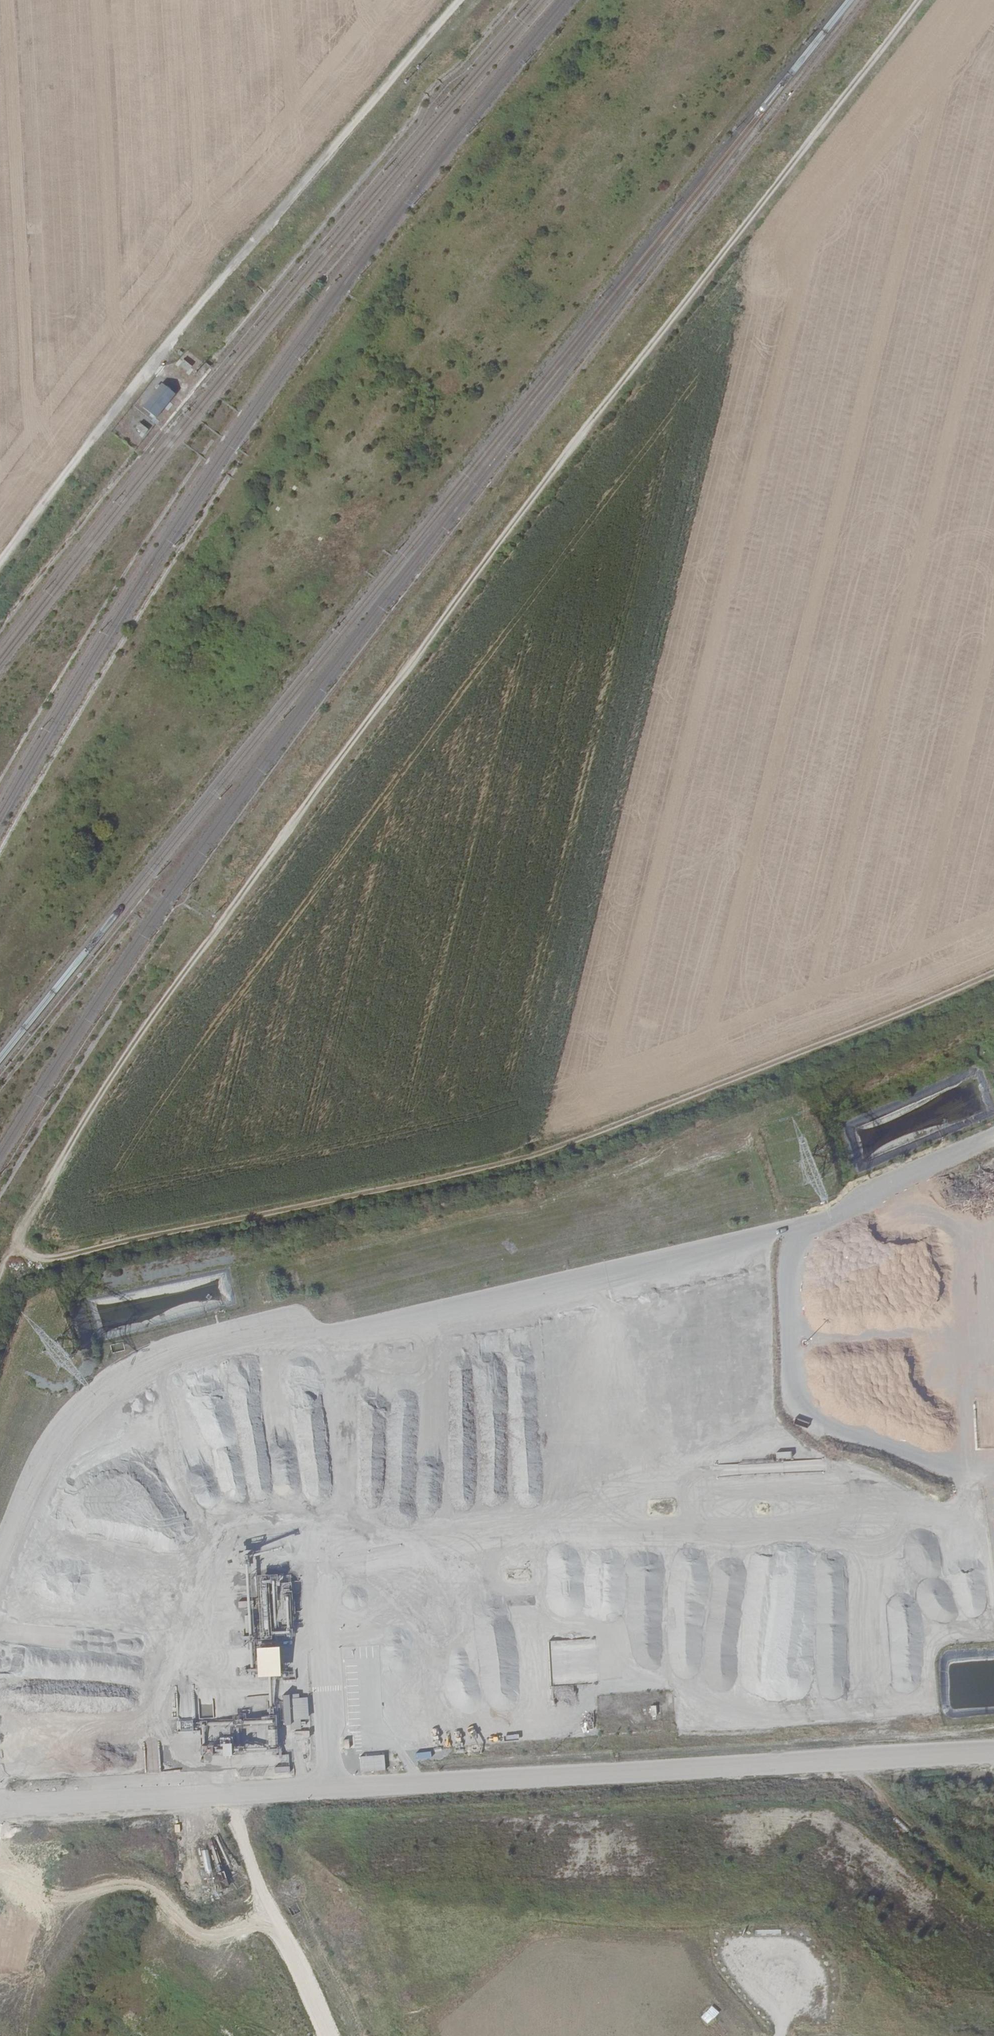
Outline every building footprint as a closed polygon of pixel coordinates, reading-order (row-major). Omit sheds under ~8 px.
[(187,371),(192,365),(184,359),(179,364),(187,371)] [(175,394),(161,383),(142,407),(156,418),(175,394)] [(144,434),(148,429),(139,422),(135,427),(144,434)] [(909,1203),(893,1207),(896,1219),(912,1215),(909,1203)] [(279,1573),(261,1576),(265,1604),(272,1603),(271,1597),(285,1595),(288,1611),(289,1611),(287,1599),(294,1598),(292,1581),(281,1583),(279,1573)] [(282,1645),(259,1646),(260,1675),(283,1675),(282,1645)] [(302,1719),(310,1719),(309,1697),(300,1697),(300,1693),(283,1694),(285,1729),(293,1728),(294,1741),(312,1741),(311,1729),(302,1729),(302,1719)] [(247,1707),(258,1706),(259,1712),(265,1711),(264,1704),(269,1703),(268,1694),(246,1697),(247,1707)] [(652,1715),(661,1714),(659,1704),(651,1705),(652,1715)] [(275,1720),(244,1719),(243,1736),(268,1737),(268,1725),(274,1726),(275,1720)] [(245,1749),(267,1747),(266,1740),(244,1742),(245,1749)] [(216,1744),(216,1754),(234,1754),(234,1743),(216,1744)] [(385,1754),(361,1755),(361,1771),(386,1770),(385,1754)]
